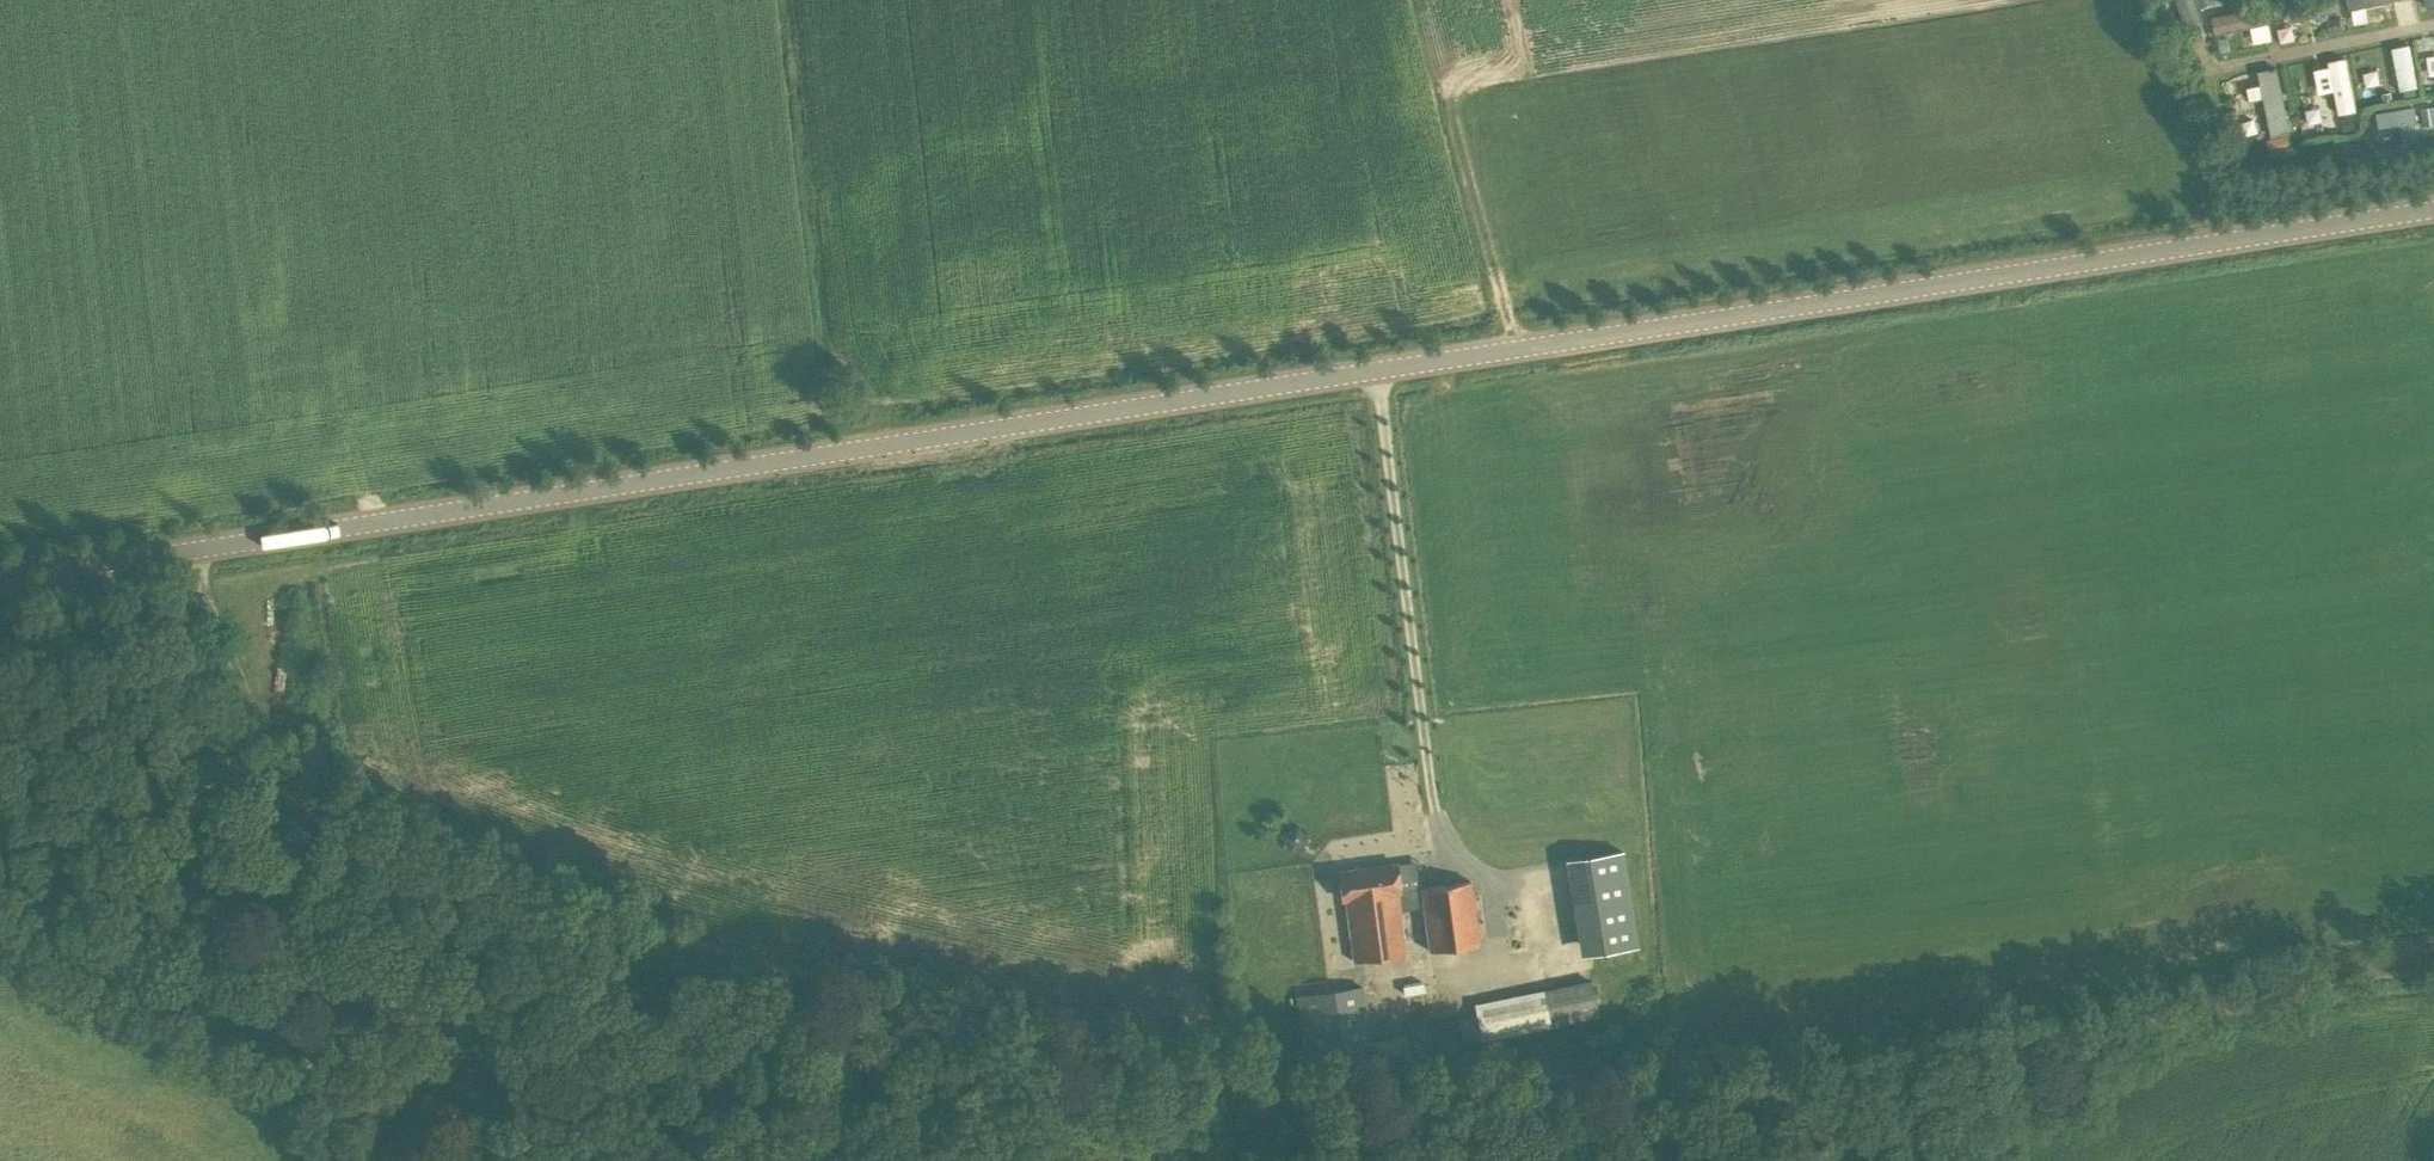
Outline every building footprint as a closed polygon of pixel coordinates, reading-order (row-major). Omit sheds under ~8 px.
[(2183,30),(2203,25),(2195,0),(2174,0),(2183,30)] [(2209,11),(2222,7),(2221,0),(2206,0),(2209,11)] [(2284,6),(2288,26),(2339,16),(2336,0),(2315,0),(2284,6)] [(2353,10),(2401,0),(2351,0),(2353,10)] [(2263,8),(2212,18),(2216,40),(2267,30),(2263,8)] [(2410,46),(2394,49),(2403,97),(2420,94),(2410,46)] [(2374,59),(2380,80),(2391,77),(2385,56),(2374,59)] [(2327,65),(2338,121),(2357,117),(2346,61),(2327,65)] [(2279,73),(2259,77),(2272,144),(2292,141),(2279,73)] [(2418,117),(2373,126),(2376,144),(2422,135),(2418,117)] [(2279,158),(2304,153),(2301,139),(2276,144),(2279,158)] [(1580,957),(1640,947),(1624,849),(1564,858),(1580,957)] [(1472,881),(1400,890),(1397,864),(1339,872),(1343,900),(1344,900),(1352,962),(1407,954),(1401,912),(1423,909),(1429,951),(1481,944),(1472,881)] [(1594,983),(1593,978),(1475,1002),(1477,1014),(1459,1017),(1464,1045),(1465,1045),(1466,1046),(1472,1044),(1475,1059),(1504,1054),(1501,1036),(1599,1016),(1598,1008),(1610,1005),(1605,980),(1594,983)] [(1296,995),(1305,1064),(1375,1054),(1364,985),(1296,995)]
